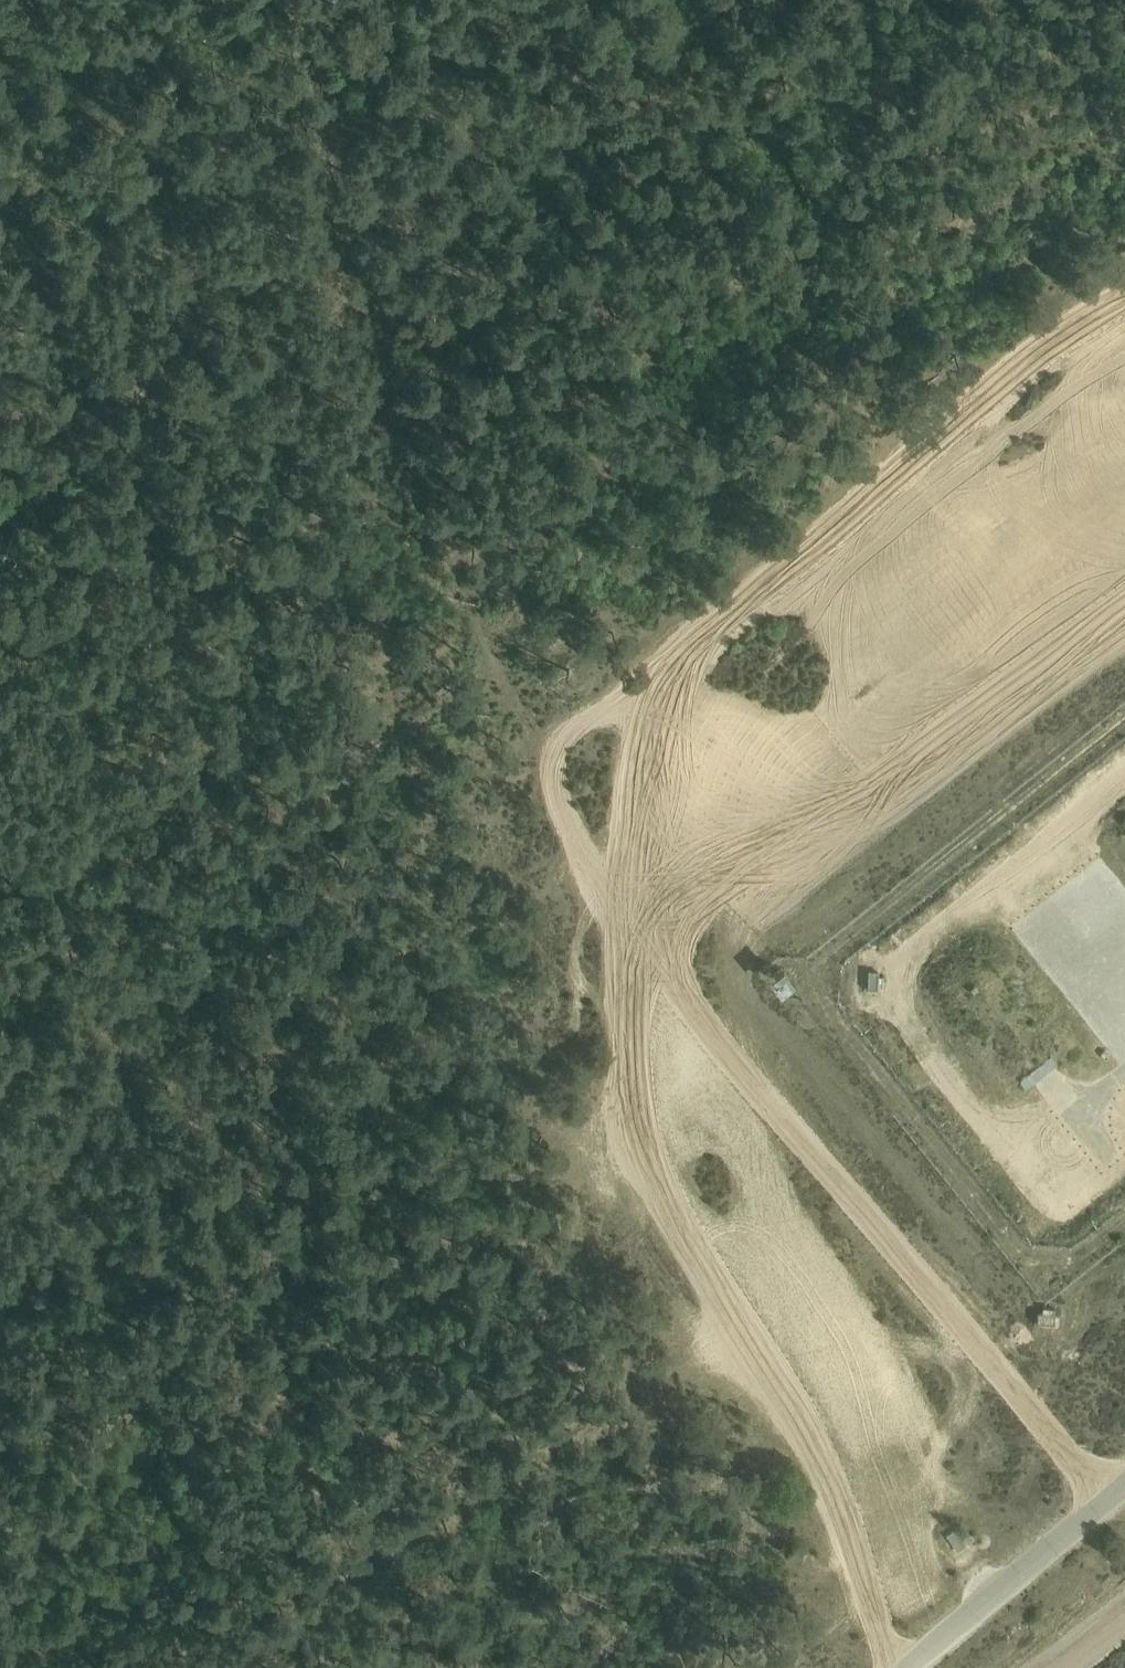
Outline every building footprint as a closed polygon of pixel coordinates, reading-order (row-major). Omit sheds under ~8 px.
[(864,990),(877,991),(880,967),(866,966),(864,990)] [(1019,1062),(1028,1079),(1059,1064),(1051,1047),(1019,1062)] [(959,1547),(968,1539),(953,1523),(944,1531),(959,1547)]
